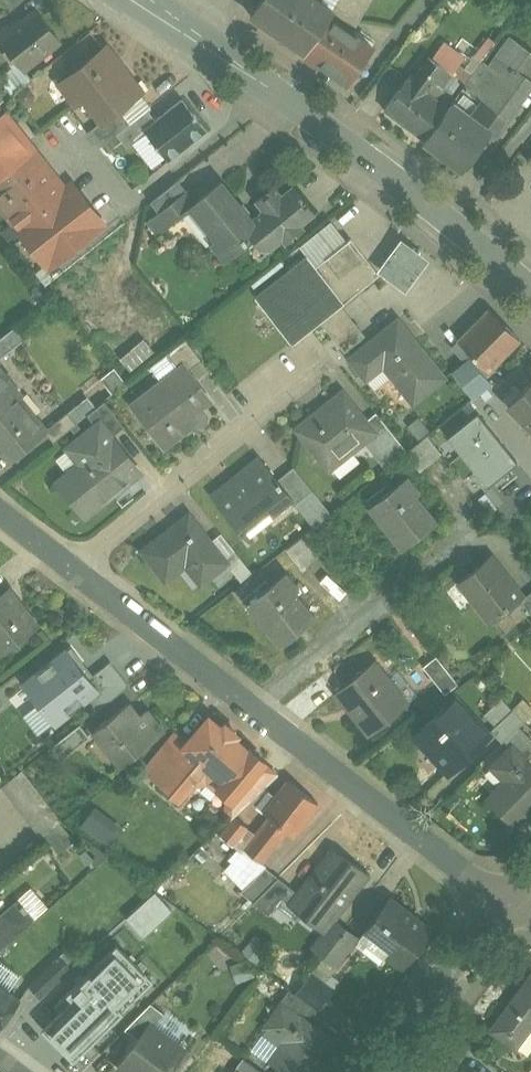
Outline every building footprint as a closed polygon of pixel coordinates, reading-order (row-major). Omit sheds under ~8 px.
[(12,10),(24,0),(4,0),(12,10)] [(253,15),(307,52),(335,12),(358,25),(373,0),(263,0),(253,15)] [(15,30),(12,26),(0,36),(19,61),(29,54),(35,62),(62,41),(39,11),(15,30)] [(374,46),(332,17),(335,12),(307,52),(304,55),(317,64),(319,60),(350,82),(374,46)] [(108,46),(88,62),(75,61),(72,96),(86,97),(104,120),(105,122),(121,109),(143,91),(108,46)] [(426,139),(466,169),(469,166),(465,163),(500,116),(506,120),(530,86),(530,79),(498,55),(483,76),(476,71),(450,108),(426,139)] [(450,108),(410,78),(386,109),(426,139),(450,108)] [(0,80),(0,103),(12,94),(1,79),(0,80)] [(158,119),(146,129),(149,132),(157,143),(156,144),(158,146),(159,145),(170,160),(209,130),(197,115),(198,115),(196,113),(184,99),(158,119)] [(121,109),(105,122),(104,120),(89,132),(101,147),(118,134),(132,123),(121,109)] [(132,123),(118,134),(129,147),(149,132),(146,129),(158,119),(149,109),(132,123)] [(0,120),(0,165),(28,143),(6,116),(0,120)] [(0,165),(0,182),(36,154),(28,143),(0,165)] [(0,182),(0,197),(14,215),(57,181),(36,154),(0,182)] [(180,179),(152,201),(160,212),(188,190),(180,179)] [(57,181),(14,215),(22,225),(65,191),(57,181)] [(276,186),(257,201),(265,211),(253,220),(223,181),(197,202),(196,202),(197,204),(210,221),(206,224),(218,239),(213,242),(227,260),(247,244),(260,259),(284,240),(287,244),(306,229),(303,225),(316,214),(294,186),(283,194),(276,186)] [(65,191),(22,225),(52,263),(103,223),(73,185),(65,191)] [(160,212),(150,220),(160,233),(197,204),(196,202),(197,202),(188,190),(160,212)] [(500,194),(495,190),(489,192),(488,199),(493,203),(499,200),(500,194)] [(353,238),(318,267),(309,256),(258,297),(295,343),(323,321),(343,305),(382,273),(353,238)] [(367,334),(343,305),(323,321),(346,351),(367,334)] [(522,339),(491,309),(460,340),(478,358),(491,370),(522,339)] [(397,322),(352,357),(368,378),(385,364),(415,402),(446,377),(418,342),(416,345),(397,322)] [(0,339),(0,354),(3,357),(26,339),(16,326),(0,339)] [(187,338),(169,353),(180,368),(184,365),(189,371),(203,359),(187,338)] [(474,361),(470,358),(454,372),(475,398),(494,383),(487,374),(491,370),(478,358),(474,361)] [(180,368),(133,405),(148,424),(161,414),(179,438),(198,423),(193,417),(213,401),(189,371),(184,365),(180,368)] [(19,397),(22,395),(0,368),(0,412),(19,397)] [(509,404),(530,426),(530,382),(509,404)] [(344,391),(298,428),(331,468),(375,432),(376,431),(367,420),(344,391)] [(0,412),(0,436),(17,457),(47,432),(19,397),(0,412)] [(127,426),(107,401),(90,414),(99,425),(102,423),(113,437),(127,426)] [(399,437),(378,411),(367,420),(376,431),(375,432),(387,447),(399,437)] [(70,412),(50,427),(59,439),(79,423),(70,412)] [(478,412),(448,437),(487,486),(518,462),(478,412)] [(113,437),(102,423),(99,425),(71,447),(72,448),(75,446),(89,463),(61,485),(59,482),(58,482),(85,516),(141,471),(113,437)] [(428,436),(407,453),(423,472),(444,455),(428,436)] [(261,457),(215,493),(252,540),(254,539),(250,535),(294,500),(277,480),(278,479),(261,457)] [(315,489),(296,465),(278,479),(277,480),(294,500),(297,504),(315,489)] [(410,475),(382,497),(388,505),(377,514),(404,549),(420,536),(419,535),(438,520),(439,521),(439,520),(419,494),(422,492),(410,475)] [(225,557),(191,513),(144,550),(168,580),(193,560),(207,577),(201,582),(203,583),(228,563),(229,562),(225,557)] [(310,531),(289,548),(304,568),(325,551),(310,531)] [(255,572),(236,548),(225,557),(229,562),(228,563),(244,581),(255,572)] [(503,574),(491,558),(462,581),(463,582),(466,579),(476,592),(473,595),(493,621),(521,599),(502,575),(503,574)] [(297,592),(301,588),(288,572),(260,594),(266,602),(255,611),(282,645),(317,618),(297,592)] [(10,589),(0,596),(0,632),(0,633),(0,645),(6,653),(39,626),(10,589)] [(66,647),(22,682),(56,726),(91,698),(100,691),(90,678),(66,647)] [(460,684),(438,656),(425,667),(447,694),(460,684)] [(111,662),(90,678),(100,691),(91,698),(100,709),(129,686),(111,662)] [(376,662),(338,692),(339,693),(340,693),(358,716),(357,717),(371,735),(409,704),(376,662)] [(455,698),(416,735),(451,771),(466,757),(465,755),(472,748),(474,750),(490,735),(455,698)] [(130,703),(97,729),(124,764),(166,731),(149,710),(141,716),(130,703)] [(513,708),(492,729),(503,741),(505,739),(520,724),(520,725),(525,720),(513,708)] [(267,763),(211,716),(189,742),(185,746),(191,751),(165,782),(161,786),(181,802),(199,782),(206,781),(209,778),(233,799),(235,801),(267,763)] [(83,723),(51,747),(61,760),(93,736),(83,723)] [(520,724),(505,739),(513,747),(526,760),(528,759),(530,756),(530,736),(520,725),(520,724)] [(177,733),(148,768),(165,782),(191,751),(185,746),(189,742),(177,733)] [(513,747),(495,765),(496,766),(498,765),(510,777),(488,799),(514,825),(530,808),(530,762),(528,759),(526,760),(513,747)] [(267,763),(235,801),(233,799),(229,805),(229,811),(235,817),(236,816),(280,774),(267,763)] [(63,821),(24,770),(4,785),(43,837),(63,821)] [(277,796),(270,790),(258,806),(271,816),(247,848),(266,862),(290,830),(296,834),(320,802),(289,780),(277,796)] [(102,846),(117,826),(88,805),(73,825),(102,846)] [(235,817),(222,834),(236,844),(250,826),(236,816),(235,817)] [(333,851),(300,893),(313,904),(305,914),(325,930),(328,932),(329,931),(327,929),(335,918),(369,874),(371,875),(372,874),(353,859),(350,864),(333,851)] [(268,867),(243,891),(255,901),(281,877),(268,867)] [(281,877),(255,901),(271,914),(293,886),(281,877)] [(174,911),(156,892),(127,918),(144,937),(174,911)] [(433,930),(391,897),(367,929),(392,948),(388,953),(405,966),(433,930)] [(328,932),(325,930),(313,946),(325,955),(346,927),(335,918),(327,929),(329,931),(328,932)] [(346,927),(325,955),(338,965),(359,938),(361,940),(362,939),(346,927)] [(61,1011),(42,1029),(74,1061),(155,981),(117,943),(54,1004),(61,1011)] [(61,956),(32,983),(44,996),(73,968),(61,956)] [(334,988),(312,972),(297,992),(319,1008),(334,988)] [(495,1029),(517,1045),(518,1044),(515,1042),(530,1021),(530,981),(495,1029)] [(0,982),(0,1029),(22,999),(0,982)] [(297,992),(291,988),(280,1003),(283,1005),(283,1004),(302,1018),(304,1015),(311,1020),(319,1009),(319,1008),(297,992)] [(153,1003),(127,1028),(140,1037),(149,1025),(150,1025),(158,1015),(163,1019),(167,1014),(153,1003)] [(304,1015),(302,1018),(283,1004),(283,1005),(268,1025),(268,1026),(270,1023),(290,1037),(285,1043),(284,1042),(272,1058),(291,1071),(315,1071),(339,1040),(311,1020),(304,1015)] [(149,1025),(140,1037),(120,1064),(130,1071),(172,1071),(187,1051),(160,1031),(159,1032),(150,1025),(149,1025)] [(212,1058),(220,1045),(208,1037),(199,1050),(212,1058)] [(245,1055),(232,1071),(267,1071),(245,1055)]
